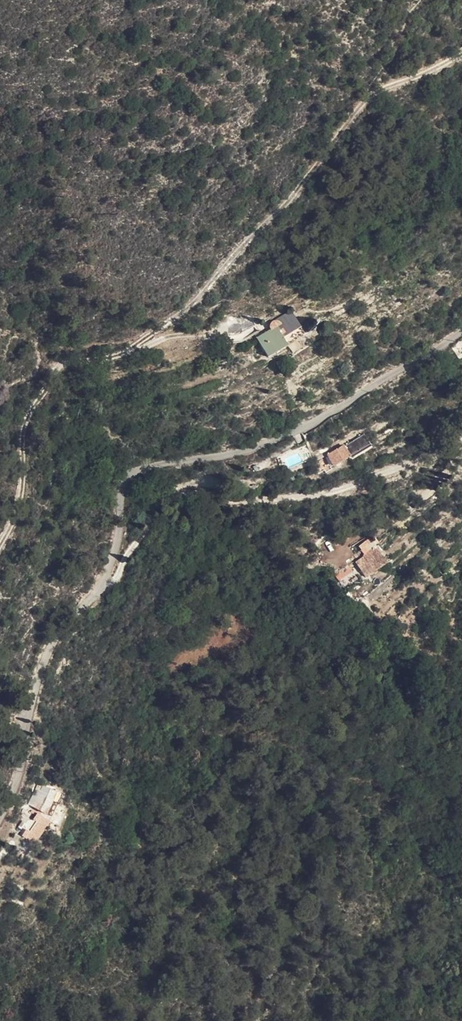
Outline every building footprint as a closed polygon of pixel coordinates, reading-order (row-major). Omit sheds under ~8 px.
[(276,340),(257,351),(265,363),(284,353),(279,344),(293,339),(299,337),(291,325),(273,335),(276,340)] [(299,337),(293,339),(300,350),(306,347),(299,337)] [(268,370),(300,350),(293,339),(279,344),(284,353),(265,363),(268,370)] [(346,442),(351,454),(370,446),(366,435),(346,442)] [(343,446),(328,454),(333,464),(349,457),(343,446)] [(366,556),(358,562),(360,566),(366,577),(386,560),(374,542),(366,552),(366,556)] [(341,582),(360,566),(358,562),(351,568),(349,565),(336,575),(341,582)] [(39,816),(47,820),(58,800),(50,796),(39,816)] [(52,823),(54,824),(65,804),(58,800),(47,820),(52,823)] [(65,804),(54,824),(61,828),(72,807),(65,804)] [(52,823),(50,826),(59,832),(61,828),(54,824),(52,823)]
